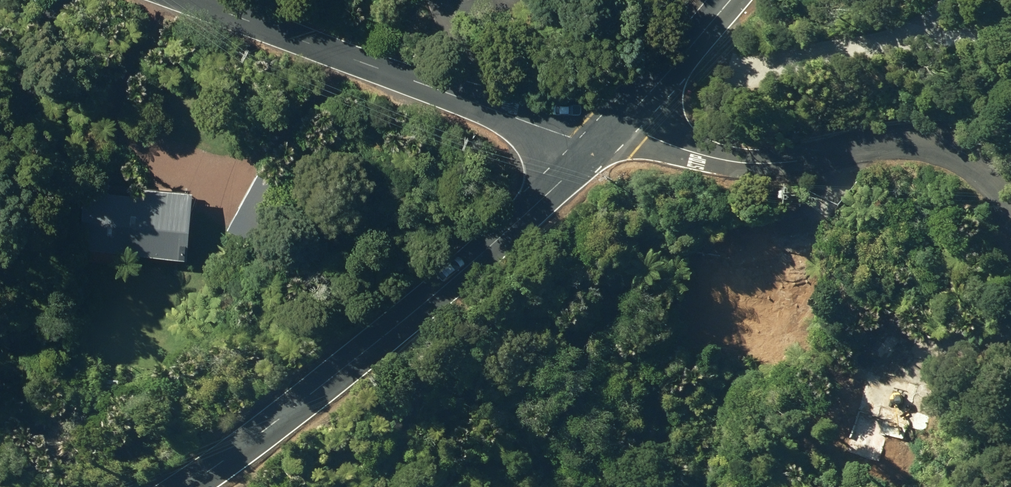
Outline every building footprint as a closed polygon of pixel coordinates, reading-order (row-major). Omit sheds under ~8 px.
[(84,186),(80,251),(185,257),(190,193),(84,186)] [(898,486),(918,486),(935,433),(913,426),(926,385),(874,369),(848,454),(894,468),(889,485),(898,486)]
